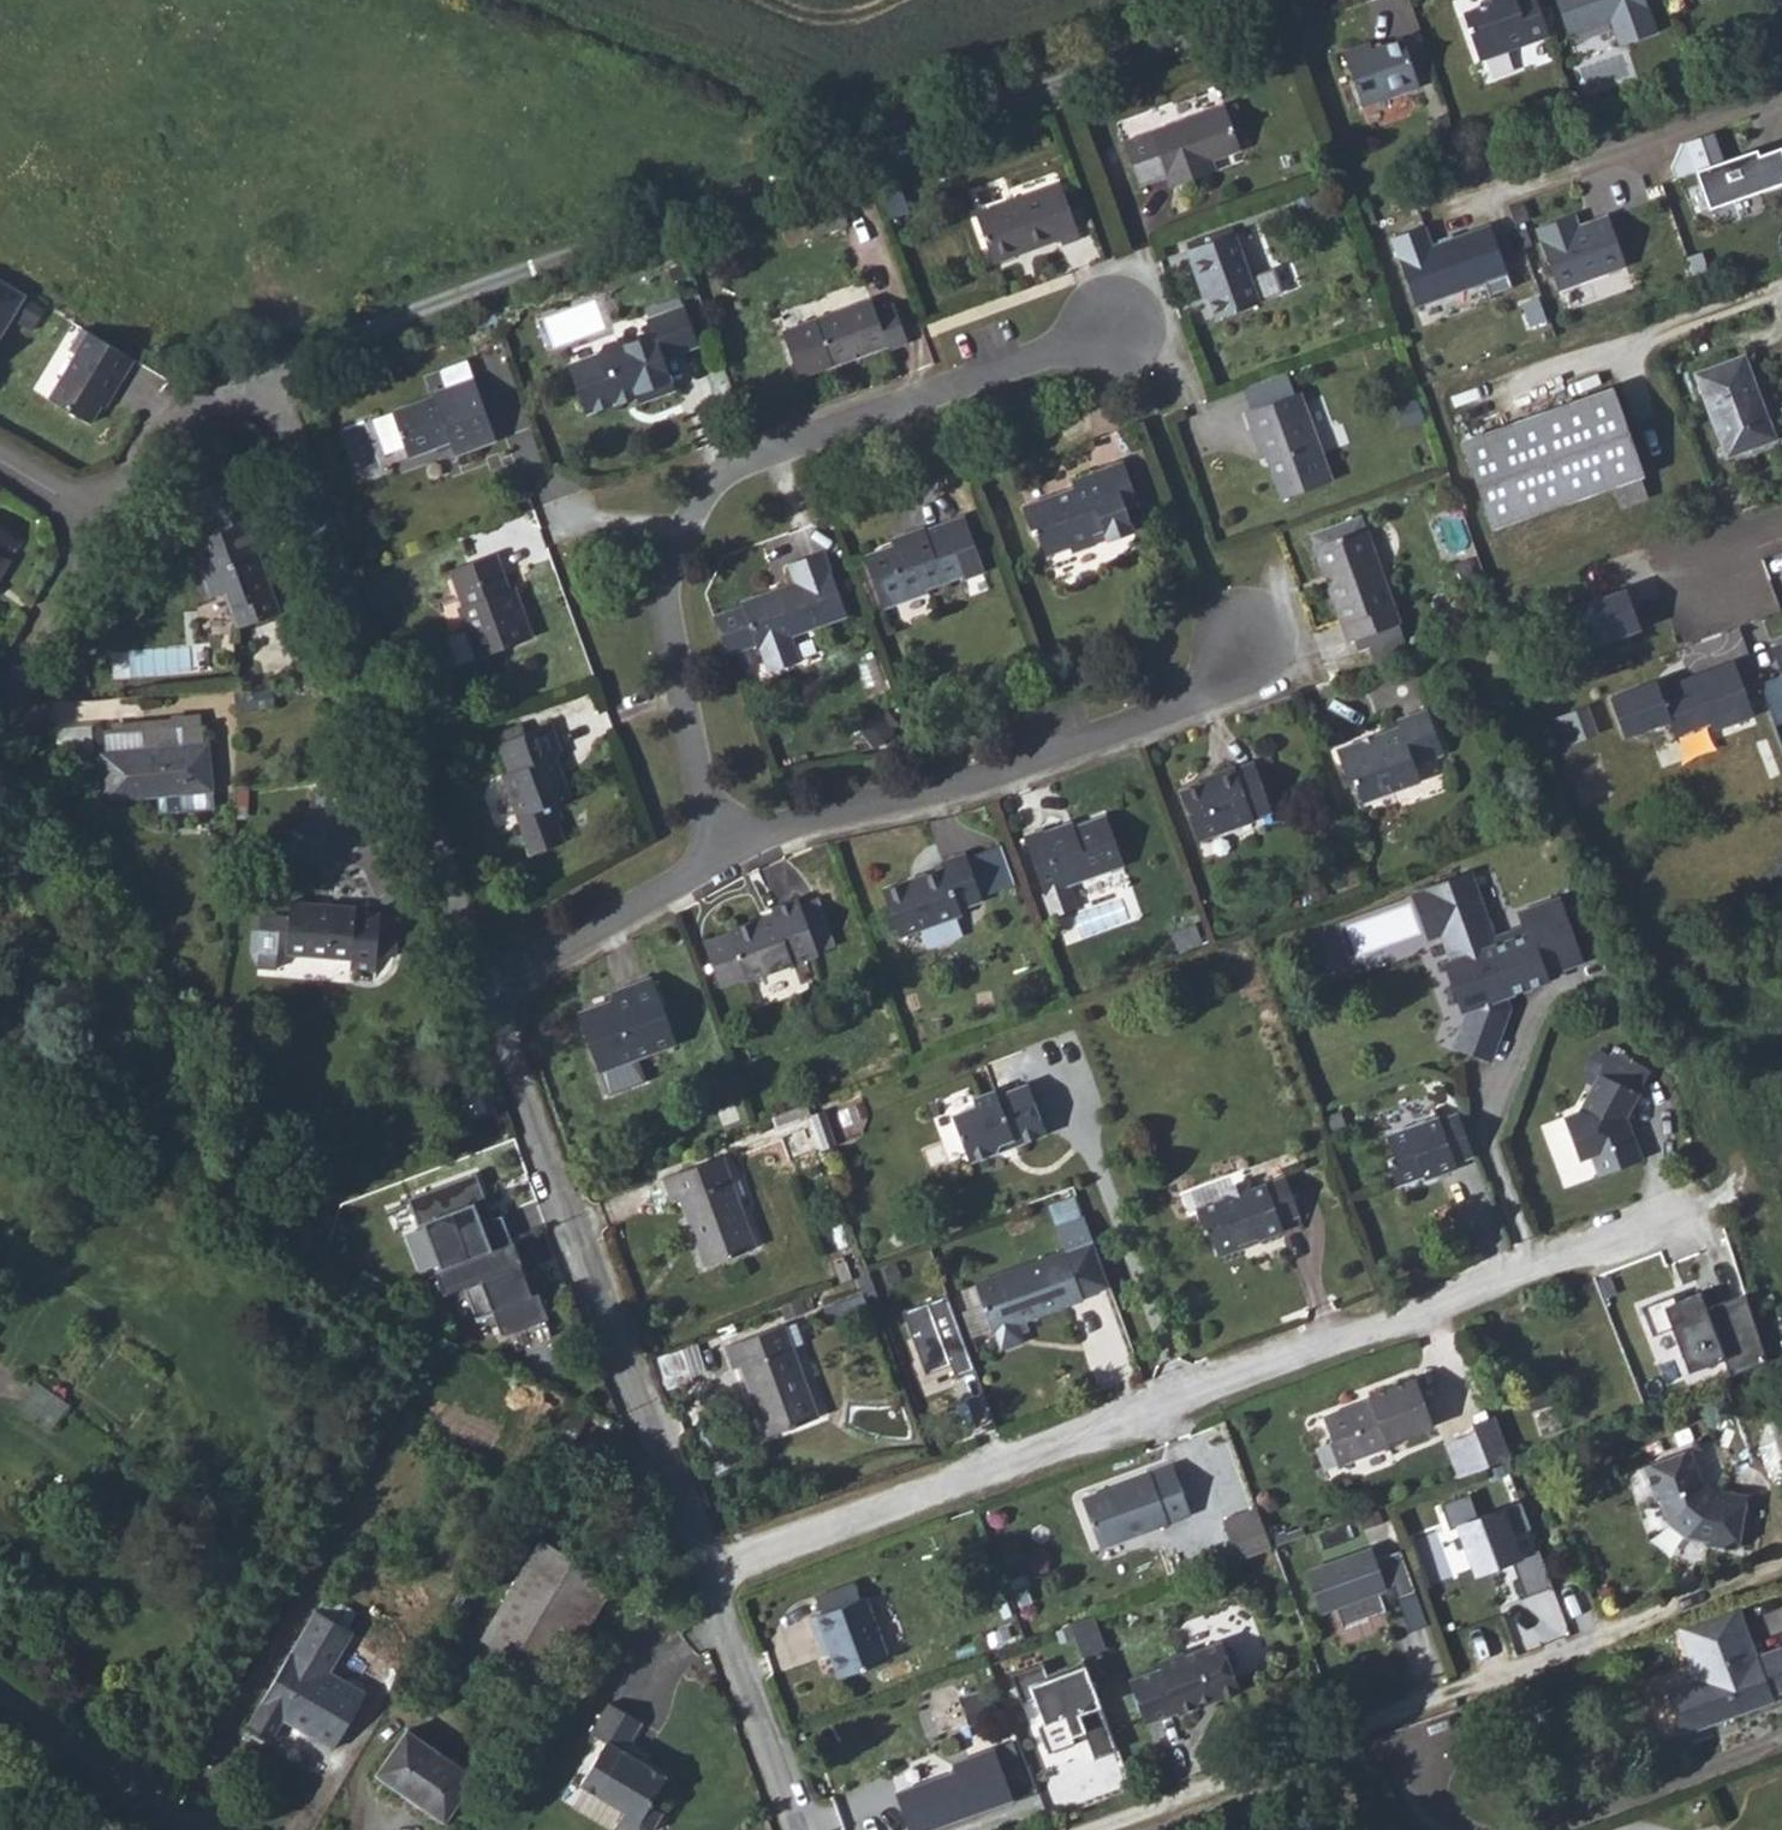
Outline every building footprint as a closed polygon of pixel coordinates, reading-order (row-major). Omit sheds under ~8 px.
[(1536,0),(1490,0),(1493,7),(1463,18),(1482,66),(1551,39),(1536,0)] [(1570,38),(1612,21),(1622,46),(1658,32),(1646,0),(1555,0),(1570,38)] [(1413,54),(1398,15),(1379,23),(1386,41),(1357,52),(1354,45),(1328,56),(1349,110),(1406,88),(1395,61),(1413,54)] [(1223,107),(1124,144),(1140,186),(1168,176),(1172,186),(1211,171),(1207,161),(1239,149),(1223,107)] [(1696,172),(1709,207),(1781,181),(1781,154),(1780,149),(1747,161),(1744,154),(1696,172)] [(1050,180),(965,210),(982,260),(1045,238),(1047,245),(1070,237),(1050,180)] [(902,209),(883,215),(891,237),(910,230),(902,209)] [(1574,211),(1535,224),(1557,287),(1625,263),(1607,212),(1578,222),(1574,211)] [(1423,227),(1392,238),(1417,305),(1485,281),(1490,294),(1511,286),(1489,225),(1430,246),(1423,227)] [(1234,235),(1185,253),(1198,287),(1206,284),(1221,323),(1262,308),(1234,235)] [(9,289),(0,284),(0,304),(9,289)] [(26,300),(9,289),(0,304),(0,344),(26,300)] [(871,299),(784,332),(802,377),(888,344),(890,349),(911,341),(898,306),(877,314),(871,299)] [(687,317),(652,330),(656,342),(631,352),(613,347),(604,360),(577,371),(580,382),(574,384),(581,402),(588,401),(595,420),(641,403),(643,408),(676,396),(666,365),(700,352),(687,317)] [(131,357),(80,326),(67,348),(73,352),(31,421),(71,445),(98,401),(102,404),(131,357)] [(1753,360),(1703,376),(1729,456),(1779,440),(1753,360)] [(1239,387),(1248,411),(1296,393),(1287,370),(1239,387)] [(440,401),(399,416),(415,460),(456,446),(461,459),(499,446),(476,383),(439,397),(440,401)] [(1618,387),(1470,433),(1497,519),(1615,482),(1623,507),(1652,497),(1618,387)] [(1248,411),(1244,412),(1259,453),(1268,450),(1285,498),(1332,481),(1300,392),(1296,393),(1248,411)] [(1072,493),(1025,510),(1034,536),(1044,532),(1054,560),(1080,551),(1082,558),(1107,549),(1104,541),(1136,529),(1127,506),(1138,502),(1124,465),(1069,484),(1072,493)] [(191,487),(205,523),(207,530),(236,519),(219,476),(191,487)] [(183,532),(205,523),(191,487),(169,496),(183,532)] [(188,556),(194,570),(203,595),(217,590),(230,624),(272,608),(249,549),(253,548),(242,517),(207,530),(196,534),(203,550),(188,556)] [(913,545),(878,558),(898,609),(932,596),(930,591),(968,577),(970,583),(992,574),(972,522),(938,535),(934,527),(910,536),(913,545)] [(1368,526),(1320,544),(1355,640),(1360,638),(1364,649),(1375,645),(1381,662),(1413,651),(1368,526)] [(20,552),(0,540),(0,585),(20,552)] [(848,617),(825,552),(789,565),(796,584),(743,603),(744,607),(714,618),(728,656),(758,645),(759,649),(762,648),(771,673),(801,662),(792,637),(848,617)] [(499,554),(456,569),(477,630),(472,631),(482,661),(538,642),(524,600),(516,603),(499,554)] [(1625,590),(1571,609),(1577,628),(1585,625),(1592,645),(1639,628),(1625,590)] [(1772,647),(1781,674),(1781,644),(1772,647)] [(1655,681),(1610,698),(1625,736),(1669,720),(1675,736),(1709,723),(1712,730),(1753,715),(1733,661),(1658,688),(1655,681)] [(1568,741),(1599,731),(1589,703),(1559,714),(1568,741)] [(1366,741),(1338,751),(1349,784),(1358,781),(1365,802),(1426,782),(1419,762),(1447,753),(1432,709),(1404,719),(1406,726),(1382,735),(1385,741),(1368,747),(1366,741)] [(500,780),(515,823),(528,859),(562,847),(554,825),(559,823),(555,812),(570,807),(560,779),(554,781),(548,764),(561,760),(550,729),(497,748),(507,777),(500,780)] [(89,762),(193,755),(191,735),(88,742),(89,762)] [(197,820),(193,755),(89,762),(93,810),(143,806),(144,824),(197,820)] [(1221,778),(1186,791),(1203,835),(1254,816),(1252,810),(1274,802),(1257,757),(1218,772),(1221,778)] [(1030,839),(1049,890),(1057,912),(1082,903),(1073,881),(1127,861),(1111,817),(1055,839),(1052,831),(1030,839)] [(947,874),(890,896),(908,944),(968,922),(966,917),(992,907),(973,856),(944,867),(947,874)] [(1498,937),(1475,872),(1419,893),(1435,936),(1446,932),(1457,960),(1451,962),(1468,1009),(1471,1008),(1460,1045),(1496,1055),(1508,1015),(1502,997),(1550,980),(1548,974),(1584,960),(1562,898),(1524,911),(1530,925),(1498,937)] [(740,938),(710,949),(726,991),(752,982),(753,986),(822,960),(800,903),(780,910),(785,922),(777,925),(773,917),(737,931),(740,938)] [(366,983),(368,966),(369,922),(369,919),(343,916),(344,911),(278,905),(277,919),(259,918),(248,929),(244,957),(253,968),(269,970),(281,956),(341,962),(340,981),(366,983)] [(369,922),(368,966),(388,966),(389,922),(369,922)] [(1200,925),(1175,934),(1182,953),(1206,945),(1200,925)] [(682,1051),(658,984),(618,1000),(611,1016),(581,1025),(602,1082),(682,1051)] [(1596,1065),(1586,1106),(1568,1113),(1580,1147),(1594,1141),(1604,1169),(1647,1154),(1631,1112),(1638,1077),(1596,1065)] [(981,1103),(959,1111),(979,1160),(1004,1150),(1001,1143),(1019,1135),(1022,1142),(1053,1130),(1033,1081),(1002,1093),(999,1088),(979,1096),(981,1103)] [(1483,1153),(1467,1111),(1450,1117),(1446,1115),(1394,1135),(1401,1155),(1396,1161),(1406,1184),(1428,1176),(1433,1179),(1466,1167),(1467,1159),(1483,1153)] [(735,1147),(673,1169),(683,1195),(692,1191),(717,1259),(769,1240),(735,1147)] [(477,1171),(403,1197),(430,1273),(439,1269),(492,1250),(475,1203),(487,1199),(477,1171)] [(1226,1201),(1204,1211),(1212,1237),(1220,1239),(1225,1257),(1246,1248),(1247,1239),(1270,1230),(1271,1237),(1294,1225),(1292,1216),(1307,1209),(1295,1175),(1263,1188),(1260,1179),(1236,1188),(1226,1201)] [(1079,1247),(990,1282),(1009,1328),(1010,1327),(1018,1347),(1040,1338),(1032,1318),(1097,1292),(1096,1290),(1124,1279),(1097,1210),(1069,1221),(1079,1247)] [(492,1250),(439,1269),(448,1291),(485,1277),(506,1333),(549,1317),(539,1292),(533,1294),(513,1242),(492,1250)] [(1680,1283),(1701,1276),(1694,1255),(1673,1261),(1680,1283)] [(1690,1366),(1723,1354),(1699,1293),(1674,1303),(1671,1295),(1643,1306),(1655,1335),(1675,1327),(1690,1366)] [(952,1377),(975,1368),(947,1295),(907,1311),(929,1369),(946,1362),(952,1377)] [(754,1361),(780,1431),(831,1412),(796,1319),(737,1341),(746,1365),(754,1361)] [(694,1341),(657,1356),(667,1383),(705,1368),(694,1341)] [(1367,1399),(1331,1413),(1349,1461),(1397,1442),(1395,1437),(1439,1421),(1420,1373),(1378,1389),(1382,1399),(1369,1404),(1367,1399)] [(37,1382),(24,1402),(54,1422),(67,1401),(37,1382)] [(1504,1412),(1484,1419),(1487,1427),(1500,1461),(1520,1453),(1504,1412)] [(1487,1427),(1458,1438),(1471,1472),(1500,1461),(1487,1427)] [(1705,1476),(1693,1442),(1649,1459),(1662,1490),(1668,1489),(1675,1507),(1702,1525),(1726,1530),(1724,1537),(1747,1543),(1759,1491),(1731,1482),(1728,1489),(1705,1476)] [(1186,1459),(1092,1492),(1110,1541),(1203,1508),(1186,1459)] [(1468,1495),(1436,1506),(1462,1580),(1523,1559),(1506,1508),(1476,1518),(1468,1495)] [(1283,1543),(1269,1503),(1236,1516),(1251,1555),(1283,1543)] [(1403,1596),(1422,1589),(1406,1546),(1379,1556),(1376,1546),(1314,1569),(1329,1609),(1343,1603),(1350,1624),(1393,1608),(1385,1587),(1398,1582),(1403,1596)] [(527,1548),(468,1643),(532,1682),(591,1588),(527,1548)] [(824,1593),(830,1610),(871,1595),(864,1578),(824,1593)] [(871,1595),(830,1610),(820,1614),(828,1636),(836,1633),(852,1674),(902,1655),(878,1592),(871,1595)] [(1734,1598),(1678,1619),(1697,1669),(1673,1679),(1692,1726),(1781,1691),(1781,1638),(1781,1637),(1753,1648),(1734,1598)] [(325,1672),(348,1633),(312,1612),(242,1733),(264,1746),(276,1724),(329,1755),(363,1694),(325,1672)] [(1083,1653),(1105,1647),(1096,1615),(1074,1621),(1083,1653)] [(1166,1665),(1133,1678),(1150,1722),(1182,1710),(1183,1712),(1245,1689),(1237,1667),(1242,1657),(1237,1645),(1227,1641),(1226,1638),(1189,1652),(1188,1649),(1163,1659),(1166,1665)] [(1084,1663),(1026,1686),(1053,1754),(1089,1740),(1095,1755),(1116,1747),(1084,1663)] [(970,1676),(935,1689),(950,1729),(985,1716),(970,1676)] [(596,1705),(580,1737),(595,1744),(569,1788),(613,1813),(606,1828),(610,1829),(641,1829),(653,1812),(640,1805),(657,1772),(639,1761),(635,1765),(612,1751),(628,1723),(596,1705)] [(460,1777),(396,1734),(370,1773),(393,1788),(390,1792),(431,1820),(460,1777)] [(891,1795),(905,1829),(939,1829),(1032,1793),(1013,1746),(891,1795)]
